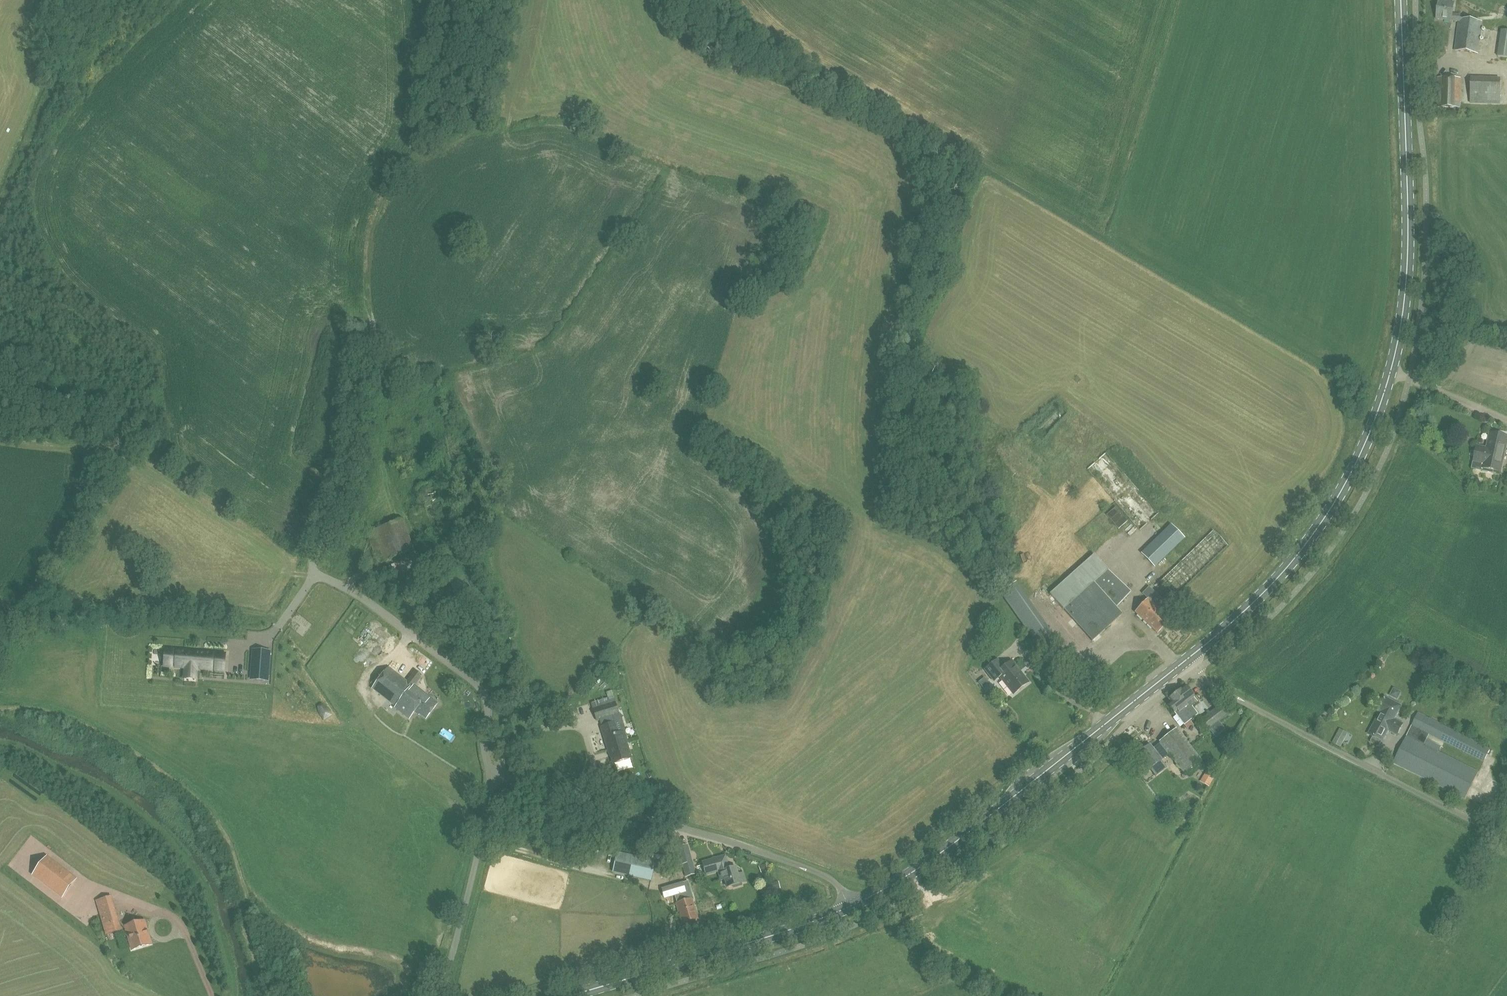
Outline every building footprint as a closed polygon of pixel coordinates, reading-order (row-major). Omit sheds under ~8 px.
[(1455,2),(1439,0),(1437,19),(1459,22),(1460,18),(1461,15),(1453,14),(1455,2)] [(1483,22),(1460,18),(1455,50),(1478,53),(1483,22)] [(1501,30),(1497,56),(1506,58),(1506,31),(1501,30)] [(1460,107),(1460,77),(1438,77),(1438,107),(1460,107)] [(1500,104),(1500,78),(1471,77),(1470,103),(1500,104)] [(1490,432),(1486,450),(1505,454),(1506,445),(1506,436),(1490,432)] [(1505,454),(1486,450),(1486,451),(1476,449),(1473,462),(1483,464),(1482,468),(1501,472),(1505,454)] [(1128,520),(1116,506),(1106,515),(1118,529),(1128,520)] [(378,564),(393,559),(415,550),(403,519),(366,532),(378,564)] [(1155,567),(1185,538),(1171,524),(1141,553),(1155,567)] [(1176,596),(1228,545),(1213,530),(1161,580),(1176,596)] [(1094,555),(1050,595),(1092,641),(1122,614),(1116,607),(1132,592),(1110,568),(1107,570),(1094,555)] [(1157,633),(1170,619),(1148,598),(1135,612),(1157,633)] [(1059,648),(1065,642),(1059,635),(1053,642),(1059,648)] [(177,649),(175,665),(186,666),(186,669),(196,670),(196,667),(213,668),(214,652),(177,649)] [(254,650),(253,676),(267,677),(269,651),(254,650)] [(1014,694),(1029,682),(1012,661),(1004,667),(998,659),(985,669),(994,681),(1000,676),(1014,694)] [(437,704),(415,686),(423,676),(415,670),(407,681),(389,667),(372,688),(395,706),(395,707),(409,719),(415,711),(426,719),(437,704)] [(1079,684),(1085,678),(1081,673),(1074,679),(1079,684)] [(1175,694),(1194,717),(1198,714),(1192,706),(1197,702),(1193,697),(1194,697),(1185,686),(1175,694)] [(1194,717),(1175,694),(1168,699),(1171,702),(1168,705),(1174,712),(1184,725),(1194,717)] [(1401,705),(1385,697),(1377,710),(1380,712),(1377,717),(1391,724),(1394,718),(1401,705)] [(615,701),(593,708),(597,722),(620,715),(615,701)] [(1204,735),(1230,715),(1222,703),(1195,724),(1204,735)] [(326,707),(322,705),(318,707),(318,712),(323,719),(331,714),(326,707)] [(1419,713),(1394,762),(1465,799),(1479,773),(1466,767),(1424,745),(1429,735),(1484,763),(1491,749),(1419,713)] [(611,755),(613,763),(631,758),(626,742),(627,742),(624,732),(618,734),(613,717),(601,721),(604,731),(603,732),(608,751),(611,750),(612,755),(611,755)] [(1391,724),(1377,717),(1368,734),(1373,736),(1371,741),(1371,743),(1377,746),(1379,745),(1388,730),(1397,735),(1403,723),(1394,718),(1391,724)] [(1222,722),(1214,730),(1219,736),(1228,729),(1222,722)] [(1185,774),(1202,761),(1177,728),(1160,742),(1161,743),(1153,749),(1150,744),(1137,755),(1149,770),(1169,754),(1185,774)] [(1213,787),(1219,776),(1214,773),(1207,784),(1213,787)] [(686,876),(695,873),(687,844),(675,848),(680,864),(683,864),(686,876)] [(651,881),(655,860),(618,852),(614,872),(651,881)] [(32,875),(63,898),(77,879),(47,856),(32,875)] [(719,872),(729,869),(725,856),(702,862),(705,876),(719,872)] [(736,867),(729,869),(719,872),(721,880),(725,879),(728,887),(731,886),(731,888),(741,886),(736,867)] [(98,901),(107,933),(120,930),(112,897),(98,901)] [(683,923),(697,918),(692,899),(677,904),(683,923)] [(145,921),(126,927),(132,949),(151,944),(145,921)]
